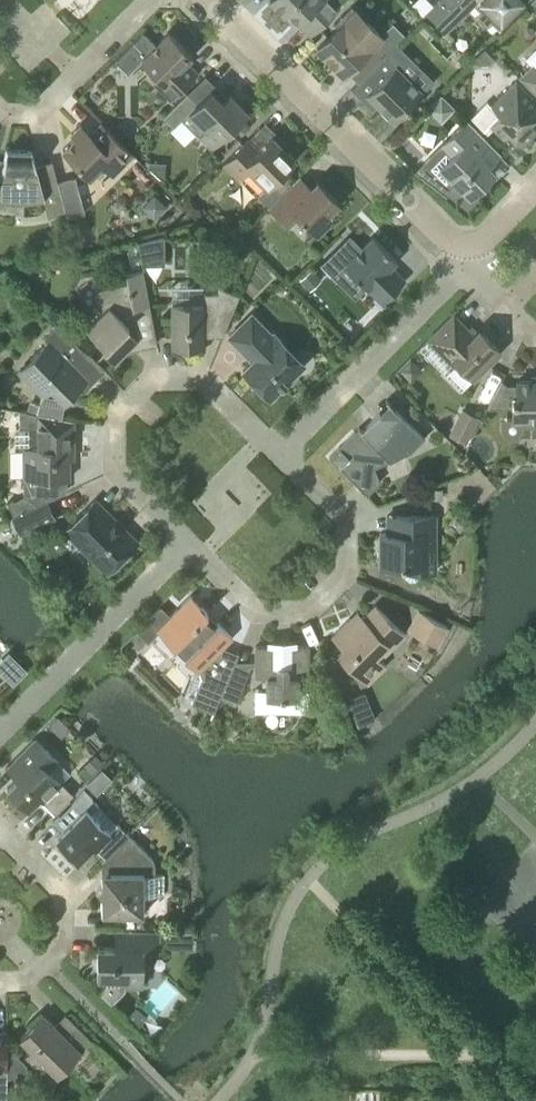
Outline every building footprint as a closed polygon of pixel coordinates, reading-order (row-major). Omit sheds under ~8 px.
[(284,15),(287,11),(310,34),(339,5),(334,0),(270,0),(284,15)] [(422,15),(433,25),(458,0),(437,0),(422,15)] [(433,25),(449,41),(453,37),(447,31),(474,4),(480,10),(479,11),(477,13),(477,15),(477,16),(477,18),(477,19),(478,21),(479,22),(480,23),(482,24),(485,25),(486,24),(488,24),(489,23),(492,21),(499,29),(524,3),(521,0),(458,0),(433,25)] [(389,50),(379,39),(382,36),(367,21),(351,5),(335,21),(339,25),(317,47),(344,74),(348,70),(359,81),(364,76),(389,50)] [(127,73),(140,60),(158,77),(154,81),(172,99),(198,72),(186,60),(192,54),(169,31),(156,44),(143,31),(115,60),(127,73)] [(525,58),(531,63),(518,76),(535,94),(535,47),(525,58)] [(486,63),(492,58),(482,48),(472,58),(477,63),(486,63)] [(374,86),(362,99),(372,110),(378,104),(394,120),(423,91),(402,69),(405,66),(389,50),(364,76),(374,86)] [(471,116),(487,132),(493,126),(504,137),(508,133),(520,145),(535,129),(535,127),(529,120),(535,113),(535,100),(515,79),(490,105),(487,101),(471,116)] [(198,101),(188,91),(163,116),(173,126),(188,111),(195,118),(194,119),(193,129),(211,148),(230,130),(229,129),(247,110),(230,92),(222,100),(211,88),(198,101)] [(455,108),(441,93),(426,108),(441,122),(455,108)] [(415,169),(414,170),(446,195),(446,194),(446,193),(456,183),(469,196),(494,171),(488,165),(501,153),(467,119),(441,144),(451,154),(440,166),(430,156),(416,170),(415,169)] [(63,149),(91,177),(102,165),(112,175),(134,154),(102,122),(90,133),(80,123),(75,128),(79,132),(63,149)] [(248,139),(247,138),(223,162),(239,178),(248,169),(266,187),(295,158),(272,135),(256,150),(247,141),(248,139)] [(67,218),(57,181),(53,167),(38,171),(32,149),(6,149),(3,161),(0,171),(0,172),(0,197),(11,199),(27,199),(43,196),(48,216),(65,211),(67,218)] [(298,214),(317,234),(330,221),(332,216),(330,211),(339,202),(317,180),(310,186),(309,185),(308,185),(299,175),(269,206),(288,224),(298,214)] [(75,176),(57,181),(67,218),(85,213),(75,176)] [(154,193),(141,206),(154,218),(167,205),(154,193)] [(163,235),(138,242),(142,265),(164,264),(163,235)] [(372,236),(357,251),(344,264),(382,302),(405,279),(391,265),(397,259),(372,236)] [(311,267),(299,279),(309,290),(321,279),(311,267)] [(128,349),(137,347),(136,341),(134,340),(136,337),(126,327),(128,325),(124,320),(133,311),(132,307),(149,303),(142,268),(124,272),(126,283),(113,286),(107,290),(105,296),(107,303),(109,305),(86,328),(106,347),(103,350),(114,360),(126,347),(128,349)] [(188,302),(171,302),(172,346),(179,346),(179,349),(184,351),(191,351),(195,349),(196,346),(203,346),(203,330),(209,330),(222,336),(239,294),(219,286),(216,294),(203,294),(203,290),(188,290),(188,302)] [(270,397),(285,382),(291,383),(292,382),(298,377),(296,371),(304,362),(274,332),(272,334),(251,313),(229,336),(253,360),(243,370),(270,397)] [(453,313),(428,338),(455,366),(458,362),(474,377),(500,351),(478,329),(474,333),(453,313)] [(104,369),(88,354),(58,323),(44,337),(48,341),(19,370),(43,394),(52,385),(65,399),(86,378),(90,383),(104,369)] [(512,406),(512,419),(523,419),(523,426),(535,426),(535,381),(517,381),(517,398),(512,398),(512,406)] [(424,437),(397,409),(386,399),(385,400),(389,403),(362,430),(359,427),(329,456),(353,480),(367,474),(360,459),(375,444),(390,459),(412,450),(424,437)] [(69,448),(74,448),(74,419),(20,411),(19,427),(37,427),(37,447),(28,447),(28,478),(69,478),(69,448)] [(457,416),(449,432),(467,441),(475,425),(457,416)] [(36,505),(46,500),(41,488),(30,492),(36,505)] [(107,571),(108,570),(112,574),(126,559),(122,556),(137,541),(95,499),(73,520),(64,529),(107,571)] [(36,505),(12,516),(19,534),(55,517),(47,500),(46,500),(36,505)] [(435,547),(435,515),(395,515),(395,532),(380,532),(380,564),(403,564),(403,571),(403,573),(404,574),(404,575),(406,577),(407,578),(408,579),(411,579),(412,579),(414,579),(416,578),(417,577),(418,575),(419,574),(420,572),(420,571),(420,547),(435,547)] [(157,629),(198,670),(232,636),(218,621),(214,625),(204,615),(207,611),(190,594),(157,629)] [(332,636),(342,646),(336,652),(367,683),(386,664),(380,658),(405,634),(375,604),(363,617),(357,618),(354,621),(350,618),(332,636)] [(417,608),(406,628),(437,645),(448,626),(417,608)] [(255,690),(255,710),(309,710),(309,690),(298,690),(298,677),(309,677),(309,645),(290,645),(290,652),(274,652),(274,645),(255,645),(255,677),(266,677),(266,690),(255,690)] [(0,659),(0,672),(12,685),(27,671),(21,664),(9,651),(0,659)] [(200,676),(190,702),(214,711),(220,697),(224,686),(200,676)] [(224,686),(220,697),(235,703),(240,690),(225,684),(224,686)] [(365,692),(347,700),(357,725),(375,717),(365,692)] [(35,737),(14,759),(6,766),(17,777),(6,788),(28,809),(40,798),(43,800),(61,782),(49,770),(58,760),(35,737)] [(105,856),(128,833),(118,823),(105,836),(86,817),(99,805),(84,790),(71,802),(81,812),(56,837),(62,843),(58,847),(77,866),(82,861),(79,859),(92,846),(95,848),(96,847),(105,856)] [(110,884),(101,884),(96,889),(101,895),(101,913),(143,913),(143,893),(164,893),(164,873),(153,873),(153,861),(128,833),(105,856),(100,861),(110,871),(110,884)] [(177,930),(161,930),(161,947),(177,947),(177,930)] [(113,931),(113,946),(97,946),(97,978),(98,978),(98,982),(97,982),(97,989),(111,1002),(124,989),(124,983),(143,983),(142,953),(159,953),(159,931),(145,931),(113,931)] [(136,1006),(126,1017),(137,1027),(147,1017),(136,1006)] [(47,1063),(58,1074),(81,1051),(80,1050),(91,1039),(70,1019),(59,1030),(43,1013),(20,1036),(31,1047),(26,1052),(42,1068),(47,1063)]
